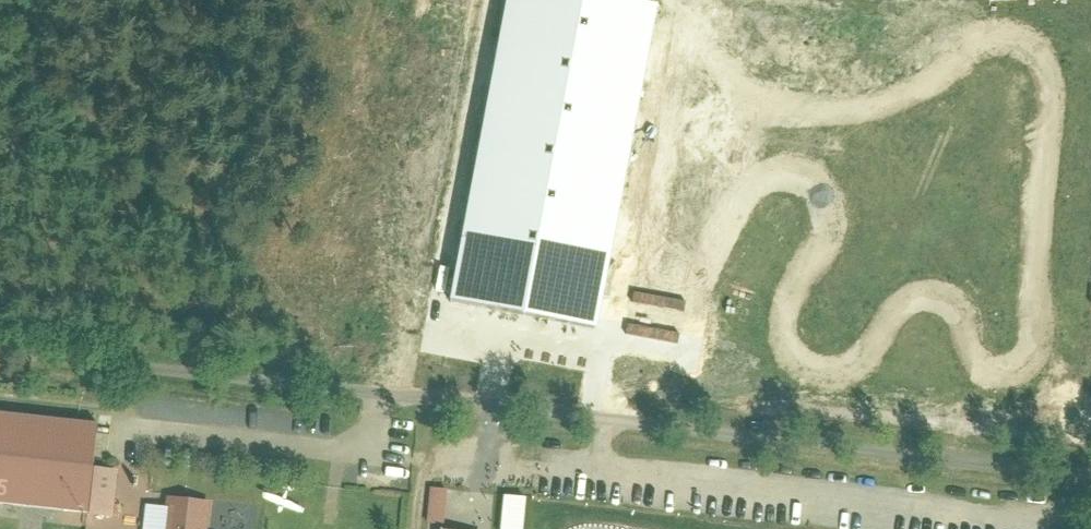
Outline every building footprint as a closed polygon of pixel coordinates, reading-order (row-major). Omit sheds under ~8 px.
[(490,305),(494,261),(451,257),(447,302),(490,305)] [(94,419),(0,408),(0,502),(84,511),(94,419)] [(430,486),(427,519),(445,520),(448,488),(430,486)] [(501,494),(499,528),(524,528),(526,495),(501,494)] [(165,498),(162,528),(204,528),(207,503),(165,498)]
